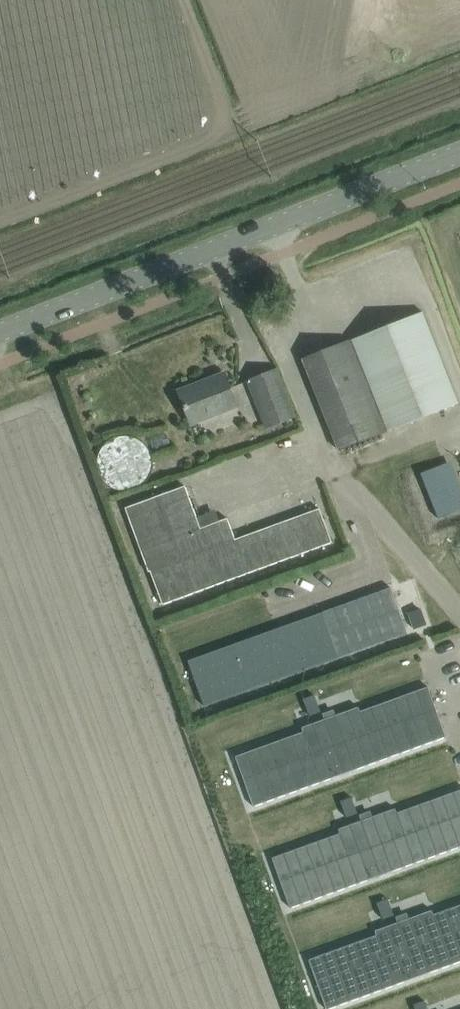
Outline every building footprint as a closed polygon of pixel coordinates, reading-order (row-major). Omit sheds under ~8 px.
[(302,359),(309,378),(338,451),(458,403),(422,312),(302,359)] [(276,369),(247,381),(269,436),(297,425),(276,369)] [(190,422),(235,405),(223,374),(178,392),(190,422)] [(440,466),(420,473),(437,518),(457,511),(440,466)] [(331,542),(319,508),(235,539),(227,518),(200,528),(184,486),(125,508),(148,572),(150,571),(162,604),(331,542)] [(188,661),(204,706),(405,633),(389,588),(188,661)] [(253,806),(445,737),(427,686),(360,711),(358,707),(301,727),(302,731),(235,756),(253,806)] [(396,812),(395,808),(338,829),(339,833),(271,858),(289,908),(459,846),(459,789),(396,812)] [(433,914),(431,910),(374,930),(376,935),(308,959),(326,1008),(327,1008),(459,961),(459,904),(433,914)]
